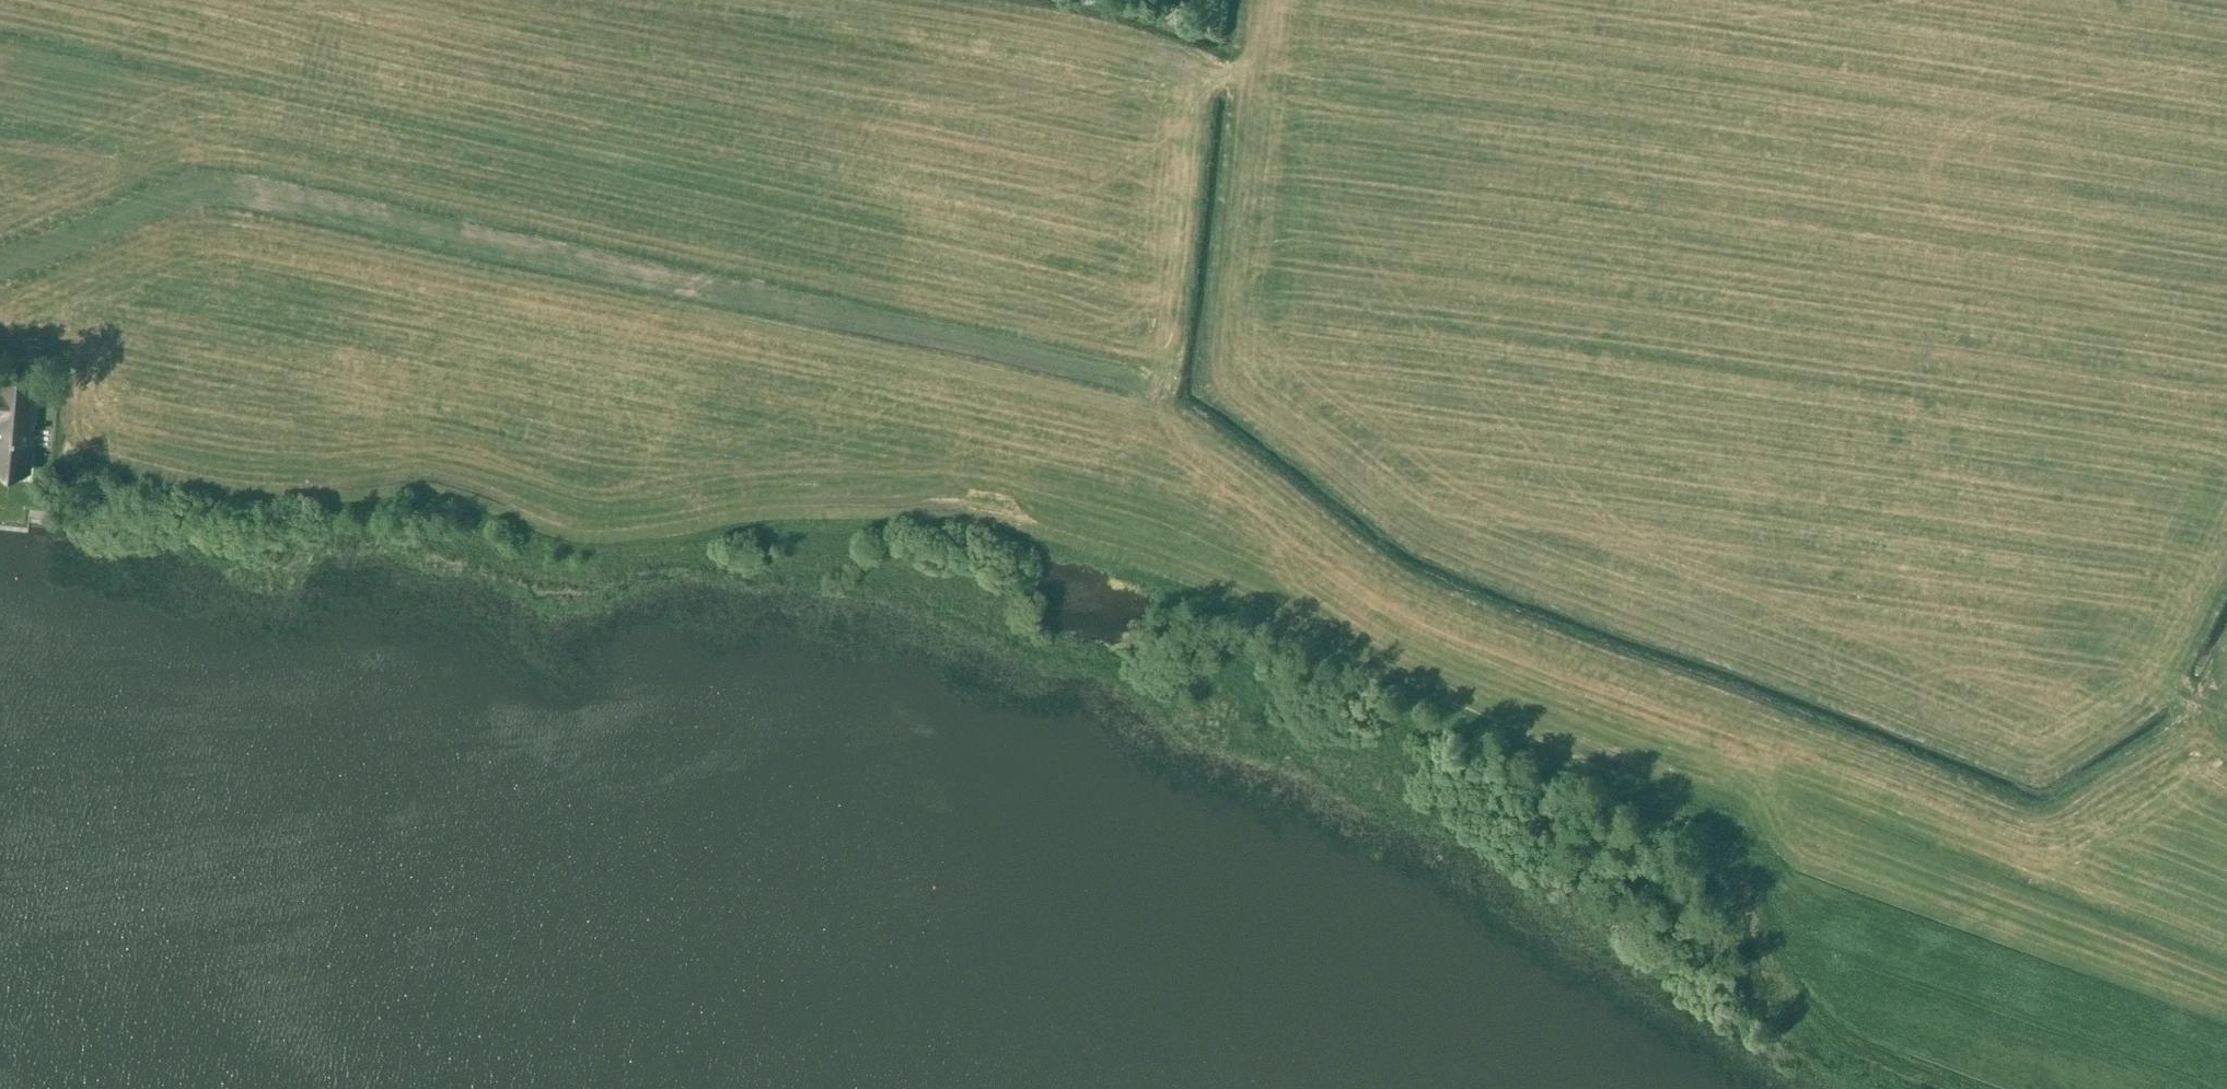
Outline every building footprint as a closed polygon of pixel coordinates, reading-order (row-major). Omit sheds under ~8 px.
[(2,420),(0,444),(0,469),(24,471),(32,385),(5,382),(5,390),(0,390),(0,420),(2,420)]
